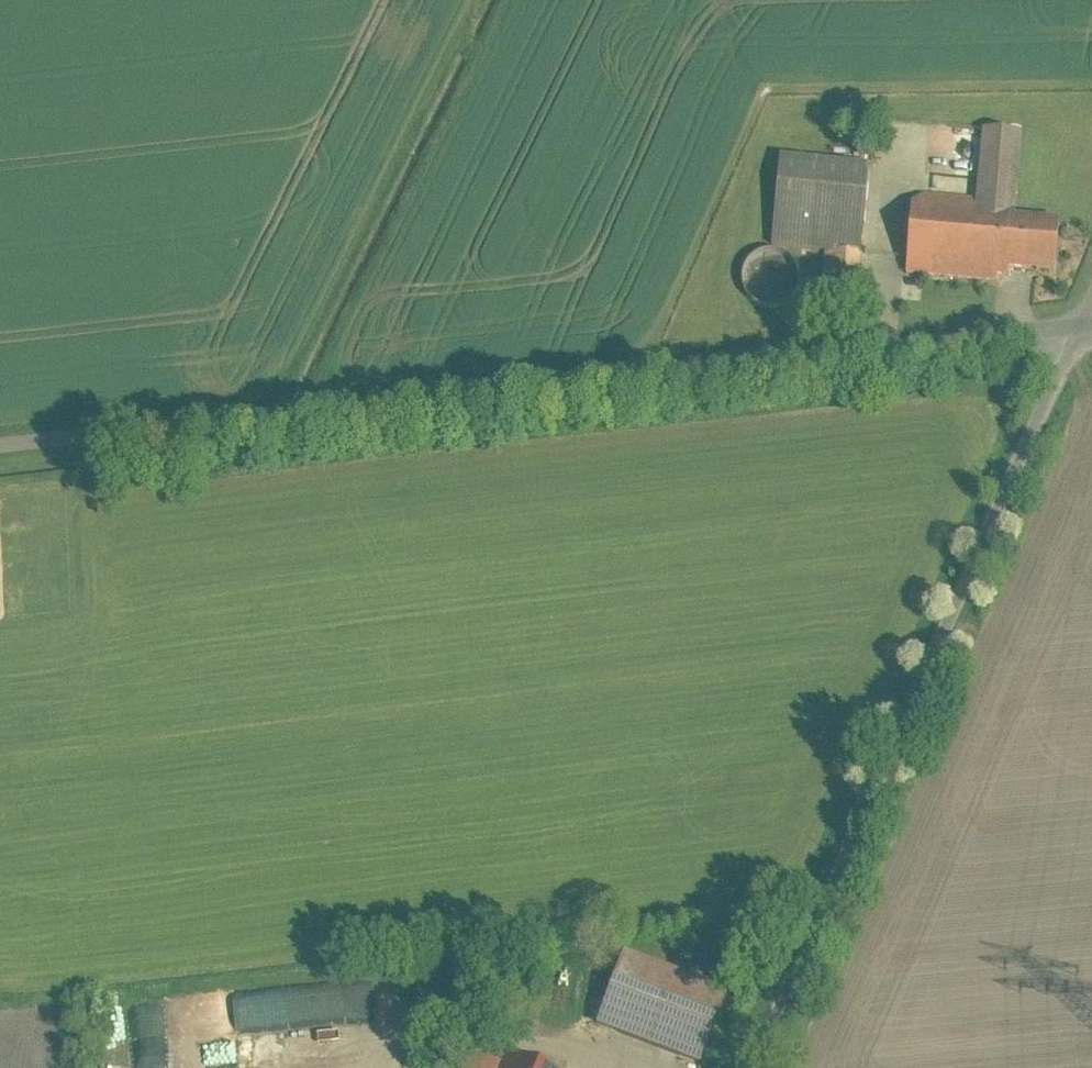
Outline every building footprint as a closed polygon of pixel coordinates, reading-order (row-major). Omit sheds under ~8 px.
[(914,200),(908,279),(997,286),(998,279),(1053,283),(1057,224),(1013,221),(1013,219),(1020,136),(980,133),(974,205),(914,200)] [(869,161),(780,153),(772,240),(861,248),(869,161)] [(796,262),(789,254),(781,249),(770,247),(761,249),(753,253),(747,259),(742,267),(740,276),(741,285),(745,293),(752,301),(761,305),(771,307),(781,305),(790,300),(796,292),(800,282),(800,272),(796,262)] [(627,946),(597,1020),(701,1061),(731,987),(627,946)] [(278,1034),(378,1023),(374,986),(273,998),(278,1034)] [(481,1043),(471,1067),(539,1067),(481,1043)] [(233,1049),(192,1051),(193,1067),(234,1067),(233,1049)]
